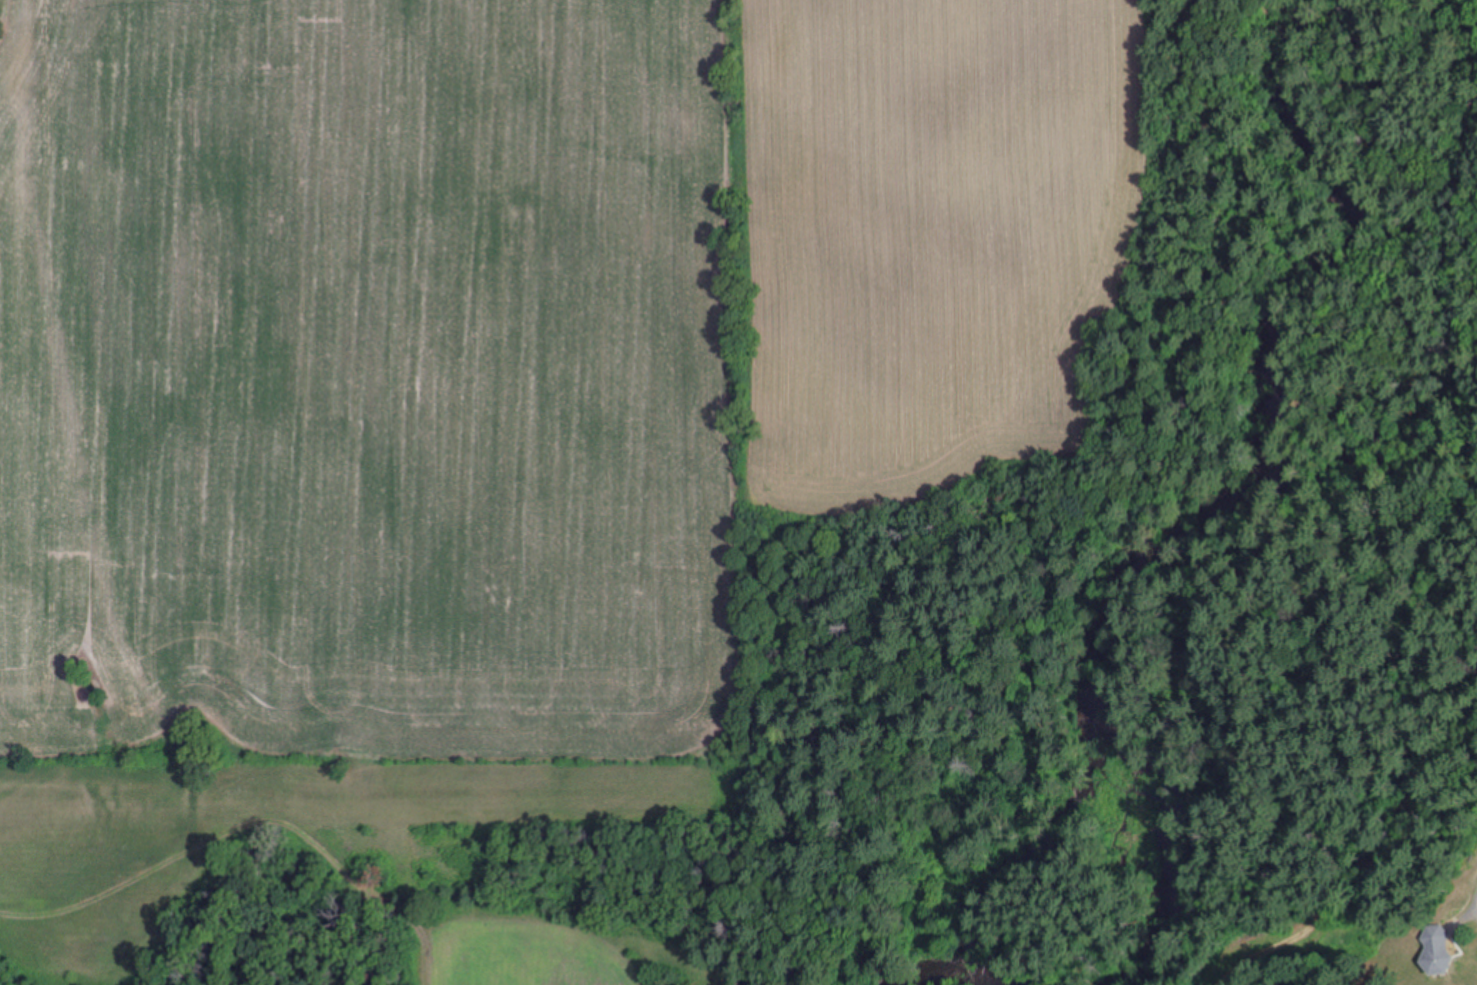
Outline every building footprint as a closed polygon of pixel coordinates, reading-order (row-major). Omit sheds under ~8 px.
[(1414,968),(1437,976),(1451,933),(1428,925),(1414,968)]
